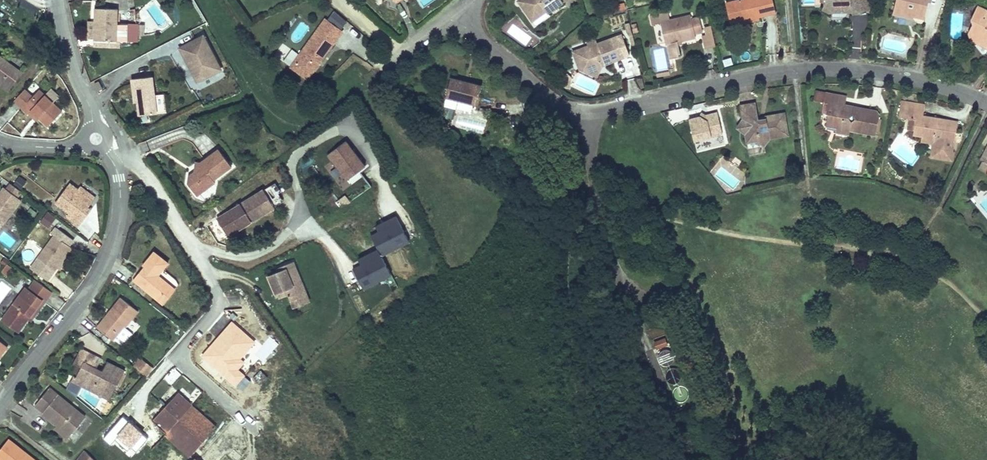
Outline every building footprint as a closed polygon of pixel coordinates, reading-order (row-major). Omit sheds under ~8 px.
[(567,0),(522,0),(521,5),(531,19),(545,10),(546,12),(547,14),(567,0)] [(738,19),(734,0),(726,2),(731,21),(738,19)] [(772,0),(735,0),(734,0),(738,19),(758,14),(758,17),(759,17),(775,13),(772,0)] [(825,1),(824,4),(822,9),(832,14),(833,12),(836,6),(847,6),(847,11),(847,14),(861,13),(861,11),(861,0),(825,0),(825,1)] [(869,0),(861,0),(861,11),(869,11),(869,0)] [(929,0),(896,0),(894,6),(901,8),(900,13),(902,16),(905,16),(909,14),(925,18),(929,0)] [(977,6),(971,19),(974,20),(968,31),(974,34),(973,35),(984,40),(982,45),(986,47),(986,11),(977,6)] [(117,41),(117,24),(117,9),(95,8),(94,41),(117,41)] [(533,22),(546,12),(545,10),(531,19),(533,22)] [(702,32),(699,17),(691,19),(690,15),(669,20),(667,12),(649,17),(651,25),(660,23),(665,44),(668,44),(671,58),(681,56),(678,45),(677,42),(681,41),(695,37),(694,33),(702,32)] [(739,23),(759,18),(759,17),(758,17),(758,14),(738,19),(739,23)] [(311,74),(342,32),(325,20),(295,62),(311,74)] [(715,46),(710,26),(704,27),(706,34),(702,35),(705,48),(715,46)] [(982,45),(984,40),(973,35),(974,34),(968,31),(971,39),(982,45)] [(204,32),(178,46),(197,82),(223,68),(204,32)] [(620,58),(618,52),(627,48),(622,34),(613,37),(597,43),(597,45),(590,47),(587,46),(578,65),(598,74),(602,65),(601,62),(603,61),(605,64),(620,58)] [(597,43),(595,37),(586,41),(587,46),(590,47),(597,45),(597,43)] [(578,65),(587,46),(580,49),(573,51),(575,58),(578,65)] [(0,57),(0,81),(11,89),(22,73),(0,57)] [(724,68),(733,66),(731,59),(723,61),(724,68)] [(311,74),(295,62),(291,66),(308,79),(311,74)] [(598,74),(578,65),(579,68),(597,76),(598,74)] [(164,92),(154,93),(152,75),(131,77),(133,96),(136,96),(136,101),(138,114),(167,111),(164,92)] [(476,105),(481,85),(451,77),(446,98),(476,105)] [(0,81),(0,85),(9,91),(11,89),(0,81)] [(62,111),(39,90),(32,97),(24,90),(14,101),(28,114),(29,113),(31,111),(39,118),(48,126),(62,111)] [(875,134),(879,115),(876,112),(861,109),(860,111),(850,109),(850,107),(846,106),(845,104),(846,97),(825,93),(823,102),(827,103),(825,114),(828,114),(830,115),(837,124),(837,127),(836,131),(849,134),(850,129),(875,134)] [(952,152),(957,122),(932,118),(932,120),(928,120),(928,117),(923,116),(924,106),(901,102),(898,116),(910,118),(916,119),(914,130),(913,134),(922,136),(921,141),(933,143),(931,157),(945,159),(946,151),(952,152)] [(788,135),(784,113),(765,116),(765,119),(757,120),(754,103),(740,105),(743,120),(746,122),(747,130),(745,133),(747,142),(757,141),(764,146),(769,138),(788,135)] [(39,118),(31,111),(29,113),(37,120),(39,118)] [(694,141),(722,135),(716,112),(705,114),(701,112),(699,116),(688,119),(694,141)] [(837,124),(830,115),(828,114),(827,120),(826,125),(831,126),(837,127),(837,124)] [(747,130),(746,122),(743,120),(740,124),(737,128),(741,130),(745,133),(747,130)] [(366,166),(346,141),(326,156),(346,181),(366,166)] [(213,181),(232,167),(218,149),(200,163),(202,166),(195,172),(189,176),(188,185),(197,197),(215,183),(213,181)] [(981,160),(978,168),(986,172),(986,163),(981,160)] [(93,201),(78,189),(70,183),(55,203),(69,213),(67,216),(79,226),(85,219),(81,217),(88,208),(93,201)] [(21,200),(17,197),(21,192),(10,184),(6,189),(4,188),(0,193),(0,228),(21,200)] [(95,198),(80,186),(78,189),(93,201),(95,198)] [(227,236),(274,207),(264,190),(217,219),(227,236)] [(343,194),(337,203),(343,208),(349,198),(343,194)] [(85,219),(91,210),(88,208),(81,217),(85,219)] [(382,255),(410,241),(396,214),(376,225),(378,230),(370,234),(377,248),(358,258),(361,263),(352,268),(364,289),(392,274),(382,255)] [(63,259),(71,248),(69,246),(74,240),(57,227),(52,234),(55,236),(38,258),(54,270),(57,268),(63,259)] [(171,286),(176,280),(163,269),(168,263),(154,252),(143,266),(144,267),(142,270),(144,272),(141,275),(139,273),(134,280),(159,301),(171,286)] [(59,269),(65,261),(63,259),(57,268),(59,269)] [(10,275),(15,268),(7,262),(2,270),(10,275)] [(304,288),(293,262),(277,268),(278,272),(268,276),(276,294),(280,292),(282,297),(288,295),(291,301),(300,297),(304,288)] [(28,319),(36,308),(39,310),(51,292),(35,280),(26,293),(24,292),(21,296),(20,295),(2,319),(18,332),(28,319)] [(11,287),(1,281),(0,283),(0,303),(11,287)] [(163,304),(175,289),(171,286),(159,301),(163,304)] [(310,301),(304,288),(300,297),(291,301),(294,308),(310,301)] [(114,341),(138,311),(121,297),(97,327),(114,341)] [(31,321),(39,310),(36,308),(28,319),(31,321)] [(667,345),(664,339),(654,342),(656,349),(667,345)] [(111,397),(125,371),(107,362),(102,372),(96,368),(86,364),(91,354),(80,349),(73,363),(81,367),(76,377),(85,381),(84,383),(111,397)] [(96,368),(100,359),(91,354),(86,364),(96,368)] [(152,368),(140,358),(134,366),(146,376),(152,368)] [(260,385),(267,378),(256,367),(249,375),(260,385)] [(84,383),(85,381),(76,377),(74,376),(71,380),(110,400),(111,397),(84,383)] [(85,417),(49,388),(35,405),(43,412),(42,413),(57,425),(57,426),(58,424),(71,434),(85,417)] [(216,427),(177,393),(154,420),(153,419),(152,420),(160,428),(190,456),(216,427)] [(150,438),(160,428),(152,420),(137,436),(139,438),(144,433),(150,438)] [(71,434),(58,424),(57,426),(57,425),(55,428),(68,438),(71,434)] [(24,452),(23,453),(20,451),(21,449),(8,439),(0,450),(0,459),(2,459),(35,459),(24,452)] [(163,451),(156,444),(152,448),(158,455),(163,451)] [(84,449),(76,459),(94,459),(84,449)]
